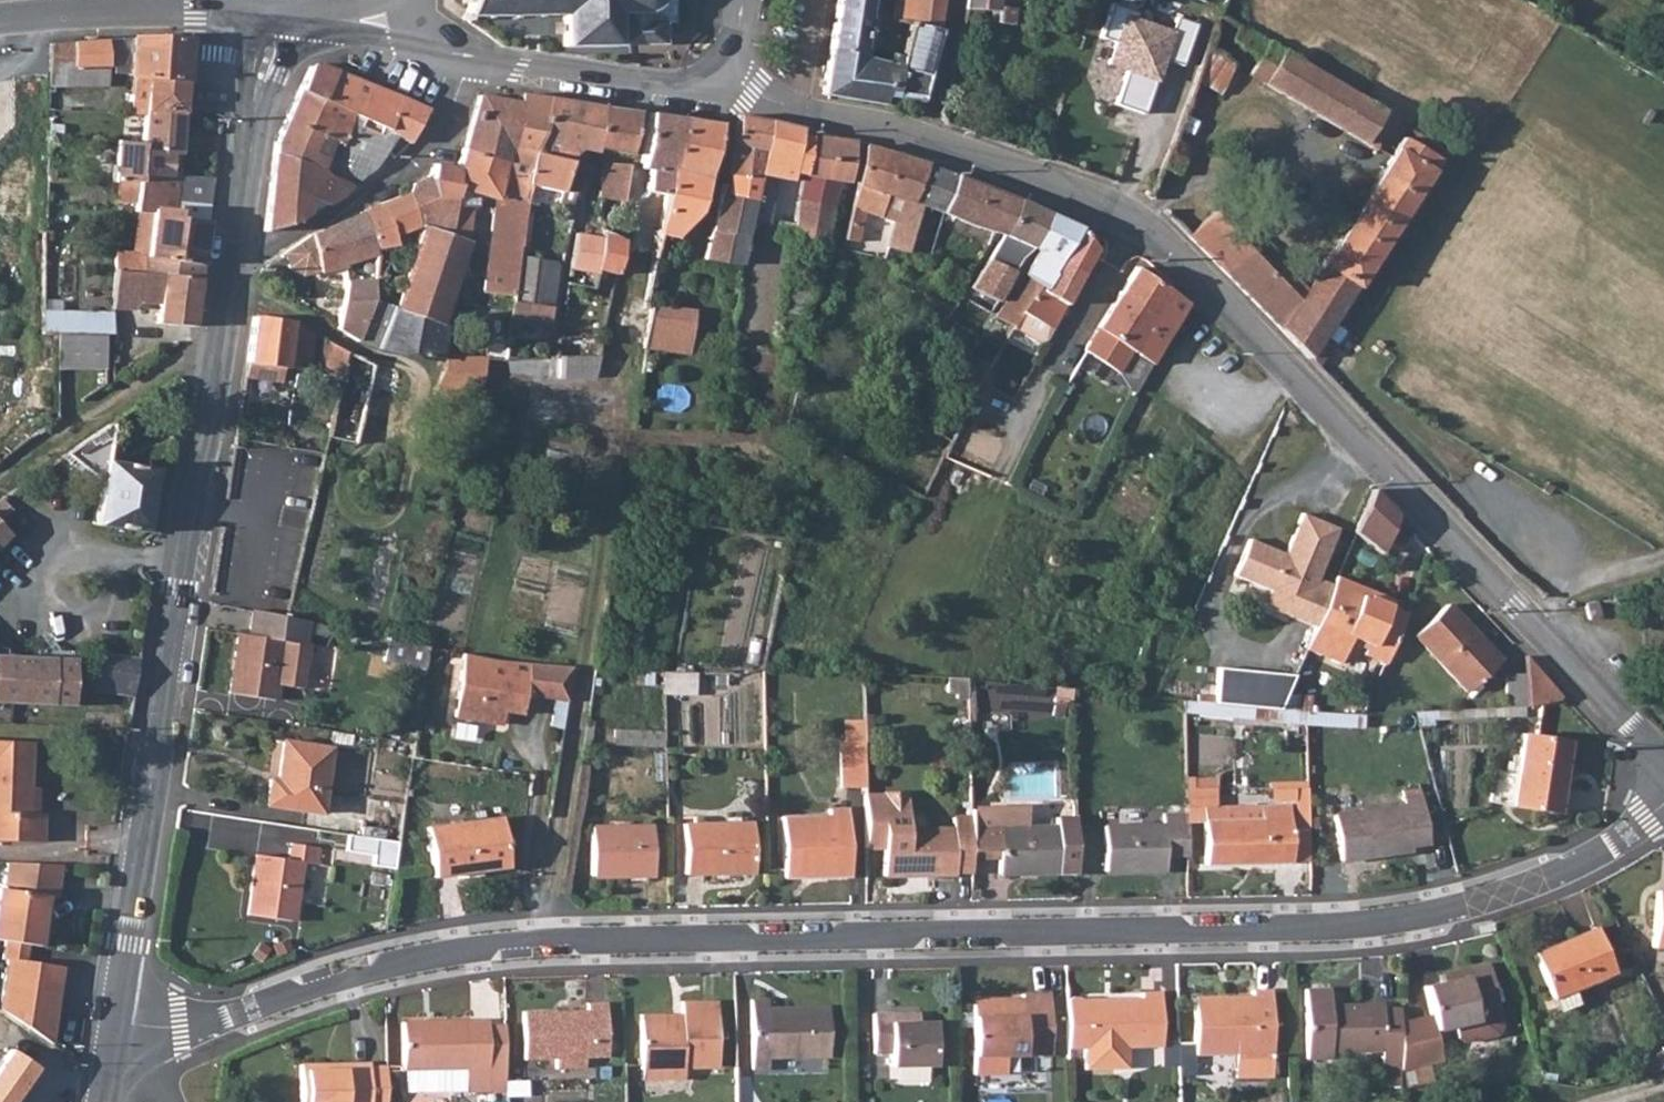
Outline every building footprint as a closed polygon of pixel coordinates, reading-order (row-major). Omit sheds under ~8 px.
[(469,16),(561,16),(561,47),(664,46),(664,22),(674,22),(674,0),(469,0),(469,16)] [(829,50),(861,59),(862,54),(879,58),(888,22),(879,20),(883,0),(838,0),(829,50)] [(888,22),(907,26),(940,32),(941,26),(945,2),(945,0),(894,0),(888,22)] [(964,11),(996,16),(998,0),(966,0),(964,11)] [(1134,12),(1108,3),(1097,36),(1110,40),(1102,64),(1122,71),(1111,104),(1139,113),(1159,57),(1179,64),(1192,24),(1172,17),(1168,29),(1133,17),(1134,12)] [(1342,84),(1243,25),(1234,40),(1260,57),(1251,73),(1365,141),(1384,109),(1342,84)] [(907,26),(899,60),(929,68),(940,32),(907,26)] [(187,40),(121,42),(122,52),(129,53),(128,75),(134,76),(183,80),(187,40)] [(105,42),(47,44),(47,66),(61,66),(62,88),(106,88),(105,42)] [(876,97),(919,104),(927,76),(861,61),(861,59),(829,50),(821,93),(872,103),(876,97)] [(367,86),(308,64),(295,90),(345,113),(352,116),(367,86)] [(143,115),(141,142),(141,150),(176,152),(176,145),(183,80),(134,76),(131,114),(143,115)] [(333,146),(323,173),(351,185),(364,173),(376,159),(387,144),(391,137),(406,143),(425,108),(367,86),(352,116),(345,113),(333,146)] [(333,146),(345,113),(295,90),(270,141),(269,151),(311,168),(317,152),(298,142),(304,131),(333,146)] [(561,176),(566,159),(526,151),(545,99),(519,95),(517,104),(518,106),(499,163),(492,192),(519,198),(521,185),(542,190),(542,200),(555,202),(561,176)] [(458,149),(499,163),(518,106),(517,104),(476,96),(458,149)] [(545,99),(526,151),(566,159),(569,146),(562,145),(572,103),(545,99)] [(590,106),(597,111),(600,107),(601,105),(594,101),(590,106)] [(572,103),(562,145),(569,146),(588,151),(594,152),(595,148),(604,108),(600,107),(597,111),(590,106),(572,103)] [(604,108),(595,148),(628,156),(638,113),(604,108)] [(628,207),(606,344),(643,349),(646,306),(641,306),(656,235),(682,119),(649,115),(637,169),(628,207)] [(720,193),(752,201),(768,122),(738,117),(720,193)] [(682,119),(656,235),(672,239),(694,209),(700,190),(719,125),(682,119)] [(789,176),(798,177),(809,137),(801,137),(800,129),(768,122),(752,201),(745,232),(758,234),(761,222),(766,222),(772,181),(788,182),(789,176)] [(1443,149),(1452,135),(1439,126),(1429,140),(1443,149)] [(1321,338),(1438,156),(1405,135),(1299,298),(1214,210),(1190,234),(1308,358),(1321,338)] [(850,144),(809,137),(798,177),(821,181),(833,182),(845,183),(850,144)] [(138,181),(138,175),(141,150),(141,142),(116,139),(114,181),(138,181)] [(907,253),(909,244),(919,208),(909,204),(925,167),(863,146),(841,240),(854,244),(862,214),(876,217),(883,195),(899,201),(884,248),(907,253)] [(390,306),(389,309),(437,324),(442,306),(465,242),(445,235),(452,187),(488,200),(481,270),(479,294),(510,298),(515,256),(523,199),(519,198),(492,192),(499,163),(458,149),(452,168),(430,163),(413,178),(410,181),(407,187),(405,193),(417,227),(390,306)] [(176,152),(141,150),(138,175),(174,177),(174,174),(176,152)] [(334,200),(351,185),(323,173),(311,168),(269,151),(261,229),(276,226),(291,221),(305,214),(307,198),(322,205),(334,200)] [(593,196),(597,198),(592,221),(597,222),(595,229),(617,241),(620,216),(618,208),(618,200),(620,192),(625,167),(601,163),(593,196)] [(925,167),(909,204),(919,208),(939,215),(955,178),(925,167)] [(204,221),(210,177),(174,174),(174,177),(173,219),(204,221)] [(145,257),(115,254),(114,271),(196,276),(204,221),(173,219),(174,177),(138,175),(138,181),(136,211),(149,212),(145,257)] [(565,206),(573,179),(561,176),(555,202),(554,204),(565,206)] [(793,202),(829,207),(833,182),(821,181),(798,177),(793,202)] [(939,215),(964,224),(980,187),(955,178),(939,215)] [(1010,199),(980,187),(964,224),(996,235),(1010,199)] [(720,193),(715,192),(700,259),(714,262),(713,272),(721,274),(720,276),(735,279),(745,232),(752,201),(720,193)] [(383,201),(360,211),(371,249),(392,245),(390,235),(417,227),(405,193),(383,201)] [(996,235),(1001,238),(1015,202),(1010,199),(996,235)] [(791,220),(789,241),(824,248),(829,207),(793,202),(791,220)] [(1048,216),(1015,202),(1001,238),(1030,252),(1048,216)] [(919,208),(909,244),(919,247),(927,226),(934,229),(939,215),(919,208)] [(339,331),(354,340),(364,312),(366,306),(370,302),(372,300),(371,249),(360,211),(308,235),(284,254),(288,268),(301,277),(316,271),(317,273),(340,269),(341,285),(333,328),(339,331)] [(1034,253),(1022,276),(1037,285),(1056,259),(1078,229),(1048,216),(1030,252),(1034,253)] [(789,241),(791,220),(784,219),(782,225),(775,224),(773,237),(789,241)] [(588,289),(592,272),(610,276),(617,241),(595,229),(594,236),(572,232),(566,264),(562,285),(588,289)] [(1081,274),(1094,250),(1078,229),(1056,259),(1081,274)] [(544,322),(554,262),(515,256),(510,298),(507,317),(544,322)] [(1037,285),(1019,314),(1046,330),(1049,332),(1081,274),(1056,259),(1037,285)] [(985,261),(969,289),(996,303),(1011,274),(985,261)] [(1151,318),(1170,290),(1135,267),(1117,295),(1151,318)] [(187,326),(196,276),(114,271),(112,308),(135,310),(137,302),(148,303),(147,316),(154,317),(153,321),(187,326)] [(1022,276),(994,318),(1011,328),(1019,314),(1037,285),(1022,276)] [(803,316),(809,290),(782,284),(778,312),(803,316)] [(1151,318),(1117,295),(1083,349),(1116,370),(1111,378),(1134,391),(1140,381),(1160,345),(1187,301),(1170,290),(1151,318)] [(389,309),(390,306),(372,300),(370,302),(366,306),(364,312),(354,340),(376,348),(389,309)] [(687,355),(691,313),(646,306),(643,349),(687,355)] [(444,326),(437,324),(389,309),(376,348),(418,358),(435,362),(437,354),(444,326)] [(1046,330),(1019,314),(1011,328),(1010,329),(1034,343),(1040,341),(1046,330)] [(311,334),(287,321),(251,316),(244,362),(282,369),(282,367),(305,370),(311,334)] [(104,333),(57,332),(57,365),(104,365),(104,333)] [(550,360),(556,360),(593,360),(598,333),(554,337),(550,360)] [(339,375),(344,353),(321,340),(315,363),(339,375)] [(643,349),(606,344),(602,377),(638,381),(643,349)] [(336,389),(325,438),(355,445),(366,395),(373,362),(344,353),(339,375),(336,389)] [(962,424),(993,368),(973,356),(941,412),(962,424)] [(592,378),(593,360),(556,360),(555,379),(592,378)] [(366,395),(395,401),(398,388),(401,372),(373,362),(366,395)] [(475,398),(479,376),(445,373),(438,373),(432,393),(433,393),(459,396),(475,398)] [(431,414),(456,418),(459,396),(433,393),(431,414)] [(154,471),(106,462),(115,417),(83,439),(83,468),(105,472),(95,523),(144,531),(154,471)] [(544,432),(540,450),(574,457),(577,457),(581,440),(544,432)] [(534,479),(568,486),(574,457),(540,450),(534,479)] [(1372,489),(1354,531),(1379,551),(1396,514),(1372,489)] [(0,502),(0,520),(9,509),(0,502)] [(1263,604),(1314,626),(1331,585),(1331,584),(1316,577),(1337,527),(1301,512),(1283,556),(1275,553),(1276,550),(1248,539),(1234,574),(1269,589),(1263,604)] [(8,533),(0,525),(0,541),(8,533)] [(1364,600),(1366,596),(1386,605),(1388,600),(1335,576),(1333,581),(1331,584),(1331,585),(1364,600)] [(1404,619),(1385,610),(1386,605),(1366,596),(1364,600),(1331,585),(1314,626),(1311,633),(1304,650),(1337,664),(1349,638),(1365,646),(1362,655),(1384,664),(1404,619)] [(1498,661),(1447,605),(1414,635),(1465,691),(1498,661)] [(249,636),(306,645),(310,622),(285,616),(254,609),(249,636)] [(249,636),(239,634),(229,694),(273,701),(275,688),(300,692),(308,646),(306,645),(249,636)] [(387,639),(383,662),(424,670),(424,668),(427,648),(421,646),(387,639)] [(131,696),(134,656),(89,652),(86,692),(131,696)] [(524,696),(566,707),(572,667),(557,669),(541,668),(526,665),(504,662),(464,652),(452,715),(500,724),(502,710),(521,714),(524,696)] [(69,704),(73,660),(0,655),(0,700),(69,704)] [(1525,674),(1526,705),(1560,699),(1524,656),(1525,674)] [(1217,668),(1212,704),(1276,710),(1291,677),(1217,668)] [(661,672),(659,691),(691,694),(692,675),(661,672)] [(1504,707),(1526,705),(1525,674),(1504,674),(1504,707)] [(1553,814),(1568,745),(1523,735),(1507,805),(1553,814)] [(39,839),(40,809),(28,808),(32,739),(0,737),(0,837),(39,839)] [(319,814),(330,749),(283,741),(275,779),(268,778),(264,804),(319,814)] [(836,750),(836,794),(858,794),(858,750),(836,750)] [(858,794),(858,847),(875,848),(875,875),(944,874),(944,872),(965,872),(965,859),(965,850),(965,819),(945,819),(944,831),(901,831),(900,795),(858,794)] [(1398,803),(1399,808),(1330,817),(1336,860),(1405,853),(1404,846),(1420,845),(1415,801),(1398,803)] [(965,850),(990,850),(990,859),(990,873),(1069,874),(1069,822),(1051,822),(1051,830),(1018,831),(1017,808),(965,809),(965,819),(965,850)] [(1233,809),(1233,822),(1198,823),(1199,867),(1284,865),(1284,834),(1283,808),(1233,809)] [(1198,823),(1233,822),(1233,809),(1198,810),(1198,823)] [(820,819),(774,820),(774,879),(841,878),(840,811),(820,811),(820,819)] [(507,865),(500,815),(426,825),(433,876),(507,865)] [(1156,872),(1157,858),(1180,858),(1180,818),(1155,818),(1155,829),(1096,830),(1097,872),(1156,872)] [(742,826),(675,827),(676,876),(743,876),(742,826)] [(645,877),(643,832),(584,833),(585,878),(645,877)] [(1304,865),(1303,833),(1284,834),(1284,865),(1304,865)] [(392,867),(394,838),(344,835),(342,863),(392,867)] [(290,845),(287,861),(256,856),(247,916),(291,923),(301,867),(315,870),(318,849),(290,845)] [(965,850),(965,859),(990,859),(990,850),(965,850)] [(50,896),(56,897),(61,863),(6,860),(2,886),(0,886),(0,938),(4,938),(26,942),(43,944),(46,923),(41,922),(45,896),(50,896)] [(1656,888),(1653,942),(1663,943),(1663,888),(1656,888)] [(46,923),(50,896),(45,896),(41,922),(46,923)] [(1609,974),(1591,929),(1529,953),(1547,998),(1609,974)] [(0,1007),(49,1041),(60,977),(48,975),(49,963),(24,959),(26,942),(4,938),(2,958),(8,959),(0,1007)] [(1440,978),(1420,982),(1426,1010),(1395,1016),(1395,1063),(1435,1055),(1429,1025),(1448,1022),(1471,1018),(1469,1009),(1493,1005),(1485,961),(1462,965),(1463,974),(1440,978)] [(49,963),(48,975),(60,977),(61,965),(49,963)] [(1438,969),(1440,978),(1463,974),(1462,965),(1438,969)] [(1374,1044),(1375,1068),(1396,1068),(1395,1063),(1395,1016),(1394,1003),(1374,1004),(1374,999),(1322,1000),(1322,983),(1299,984),(1300,1053),(1324,1053),(1324,1045),(1374,1044)] [(1214,998),(1214,990),(1189,991),(1192,1048),(1268,1047),(1266,984),(1247,984),(1247,990),(1247,998),(1214,998)] [(1069,994),(1064,996),(1065,1043),(1081,1043),(1082,1064),(1125,1064),(1124,1042),(1155,1042),(1153,988),(1134,988),(1135,995),(1081,996),(1075,994),(1069,994)] [(1018,1002),(969,1004),(971,1069),(1003,1068),(1002,1049),(1046,1048),(1046,990),(1018,990),(1017,996),(1018,1002)] [(1247,990),(1214,990),(1214,998),(1247,998),(1247,990)] [(748,998),(750,1066),(765,1065),(765,1055),(826,1053),(825,1005),(764,1006),(764,998),(748,998)] [(639,1017),(640,1066),(681,1066),(716,1065),(714,999),(679,1000),(680,1016),(639,1017)] [(605,1055),(604,1002),(585,1002),(585,1009),(521,1011),(522,1057),(605,1055)] [(1471,1018),(1448,1022),(1451,1034),(1458,1040),(1491,1033),(1497,1025),(1493,1005),(1469,1009),(1471,1018)] [(887,1050),(888,1063),(932,1062),(930,1020),(910,1020),(909,1010),(870,1012),(871,1050),(887,1050)] [(465,1066),(465,1089),(504,1090),(502,1026),(486,1026),(486,1021),(402,1023),(403,1067),(406,1067),(465,1066)] [(1663,1066),(1663,1050),(1652,1055),(1658,1068),(1663,1066)] [(369,1061),(298,1063),(300,1101),(370,1101),(369,1063),(369,1061)] [(370,1101),(388,1101),(387,1063),(369,1063),(370,1101)] [(408,1090),(465,1089),(465,1066),(406,1067),(408,1090)] [(681,1077),(681,1066),(640,1066),(640,1078),(681,1077)]
